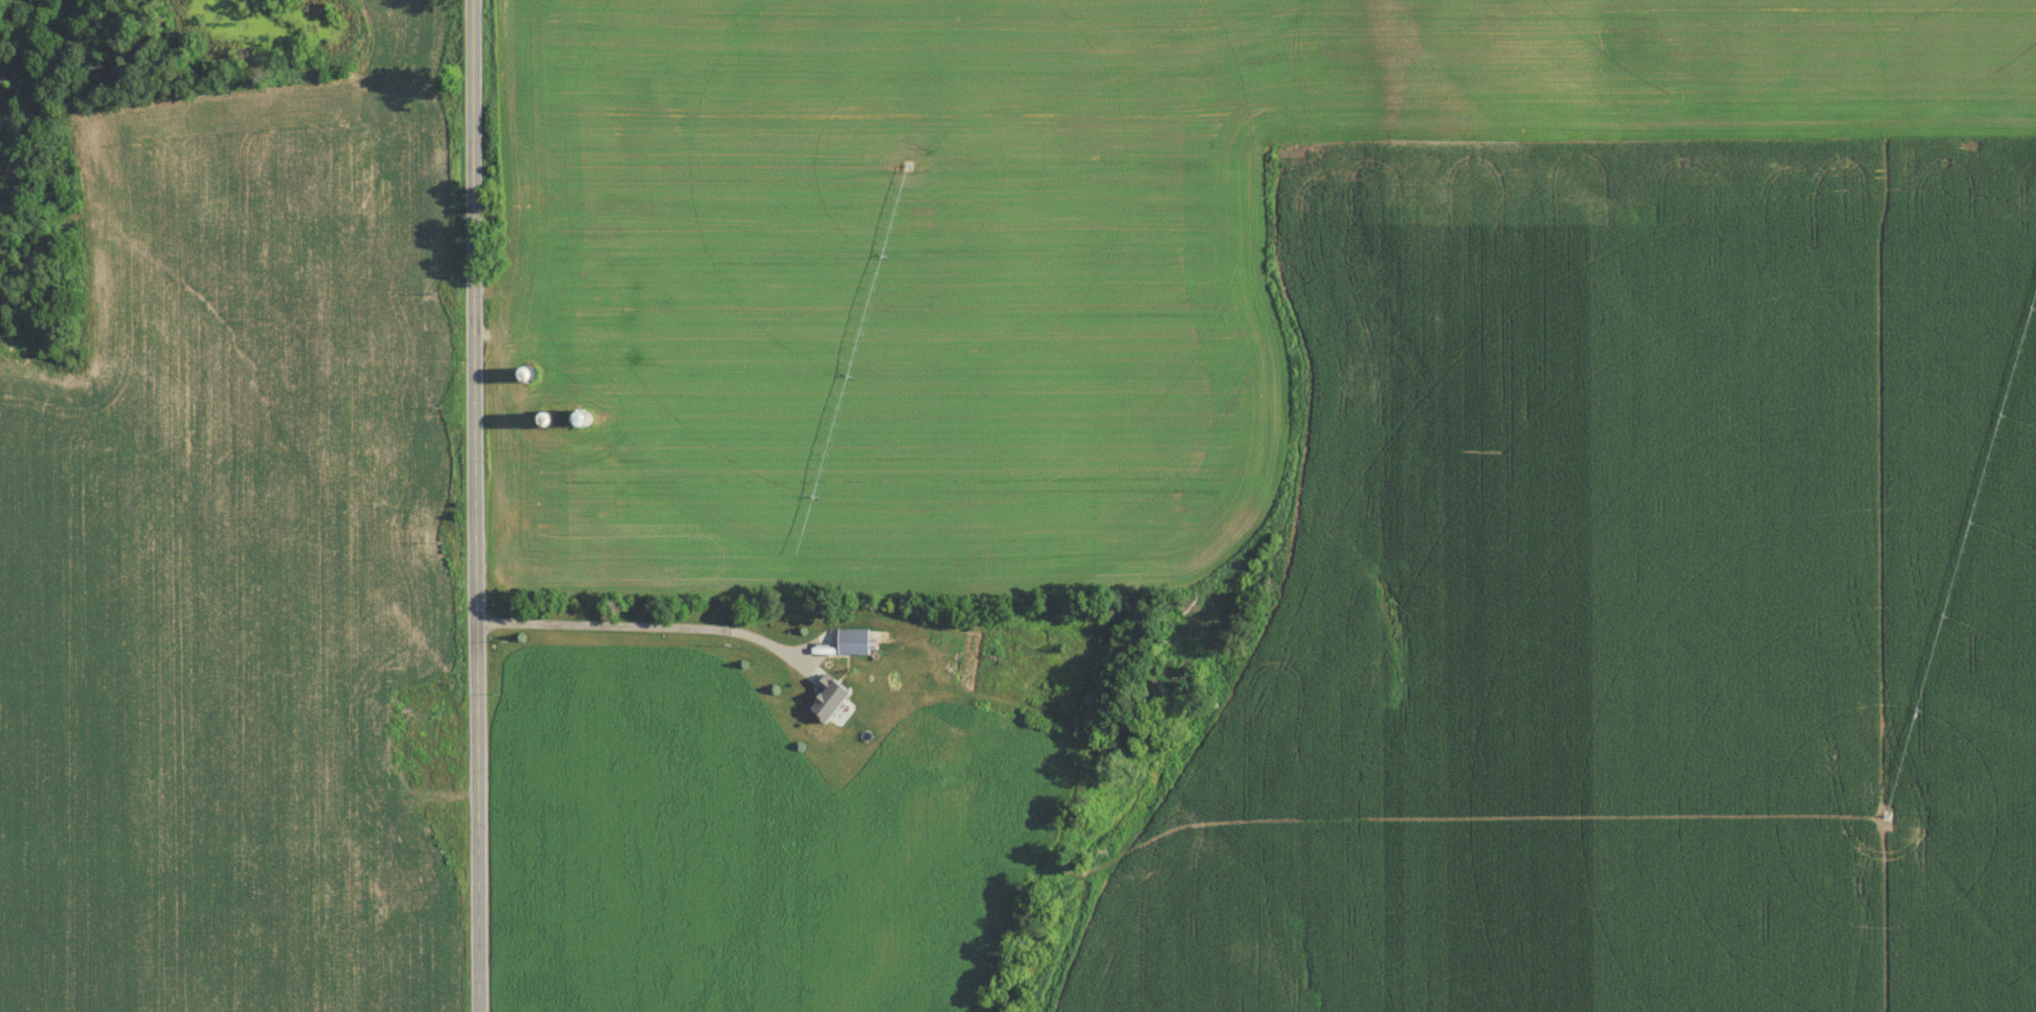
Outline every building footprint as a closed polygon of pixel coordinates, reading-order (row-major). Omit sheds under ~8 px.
[(843,656),(874,656),(874,630),(843,630),(843,656)] [(855,692),(830,675),(806,710),(830,727),(855,692)]
